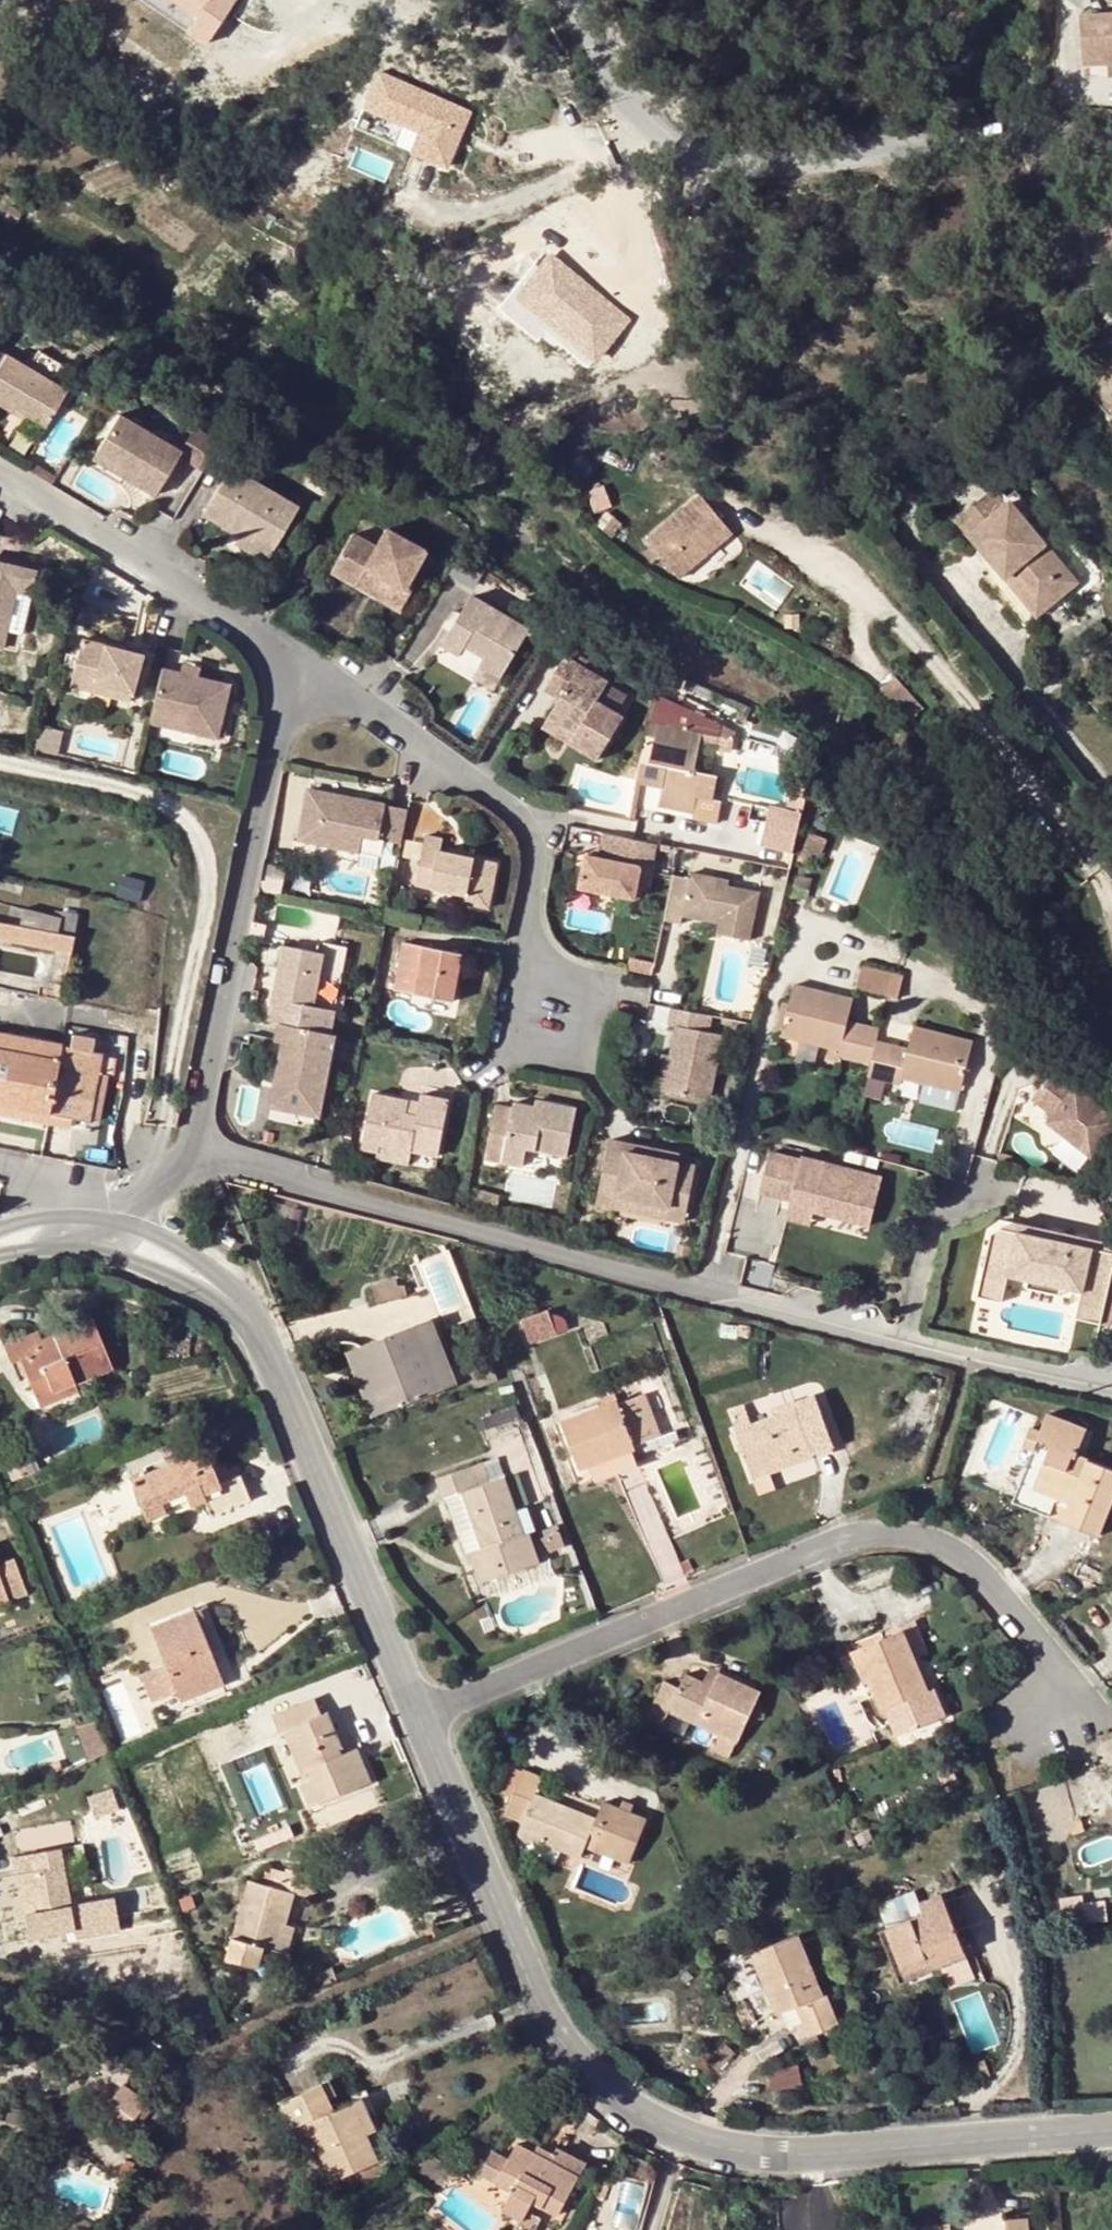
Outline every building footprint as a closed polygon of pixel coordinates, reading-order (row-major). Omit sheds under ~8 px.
[(235,0),(141,0),(206,44),(235,0)] [(1082,16),(1084,64),(1110,62),(1111,62),(1111,14),(1082,16)] [(377,74),(353,131),(445,170),(470,113),(377,74)] [(531,321),(596,365),(633,310),(549,253),(518,298),(538,311),(531,321)] [(1,408),(5,402),(38,422),(56,388),(0,355),(0,407),(1,408)] [(164,444),(148,434),(113,414),(93,448),(122,464),(118,473),(152,492),(173,455),(176,450),(164,444)] [(153,426),(148,434),(164,444),(169,436),(153,426)] [(190,427),(176,450),(173,455),(197,469),(214,441),(190,427)] [(93,448),(88,456),(118,473),(122,464),(93,448)] [(230,542),(234,535),(265,553),(285,518),(217,479),(192,520),(230,542)] [(1005,508),(992,492),(958,521),(970,536),(1005,508)] [(726,536),(696,498),(641,540),(672,579),(726,536)] [(1043,588),(1054,601),(1076,583),(1009,504),(1005,508),(970,536),(981,549),(988,544),(995,554),(989,558),(1005,578),(1014,569),(1034,594),(1043,588)] [(329,572),(354,585),(363,568),(396,587),(402,578),(418,547),(384,528),(374,549),(349,536),(329,572)] [(234,535),(230,542),(226,549),(257,566),(265,553),(234,535)] [(988,544),(981,549),(989,558),(995,554),(988,544)] [(14,632),(15,627),(22,595),(37,598),(41,571),(0,563),(0,629),(14,632)] [(398,610),(413,584),(402,578),(396,587),(363,568),(354,585),(398,610)] [(1005,578),(1036,615),(1054,601),(1043,588),(1034,594),(1014,569),(1005,578)] [(37,598),(22,595),(15,627),(30,630),(37,598)] [(459,655),(464,646),(481,657),(478,663),(500,675),(527,629),(469,595),(440,644),(459,655)] [(0,629),(0,645),(11,647),(14,632),(0,629)] [(103,696),(105,688),(139,697),(149,658),(90,642),(76,690),(103,696)] [(599,755),(623,714),(617,711),(595,698),(603,685),(606,679),(559,653),(540,689),(556,698),(547,715),(576,732),(571,740),(599,755)] [(190,672),(188,679),(205,683),(206,676),(190,672)] [(237,691),(205,683),(188,679),(168,675),(158,713),(194,721),(191,736),(225,744),(237,691)] [(603,685),(595,698),(617,711),(625,697),(603,685)] [(103,696),(137,705),(139,697),(105,688),(103,696)] [(702,706),(650,697),(639,754),(664,758),(660,779),(704,787),(706,772),(723,775),(727,749),(696,743),(702,706)] [(194,721),(158,713),(155,727),(191,736),(194,721)] [(547,715),(542,725),(571,740),(576,732),(547,715)] [(64,734),(39,729),(33,753),(59,758),(64,734)] [(371,836),(402,843),(409,807),(316,790),(305,842),(368,854),(371,836)] [(799,850),(803,807),(770,804),(765,847),(799,850)] [(578,885),(634,896),(639,862),(648,864),(653,839),(602,829),(597,854),(584,851),(578,885)] [(498,857),(440,846),(442,835),(427,832),(418,878),(467,888),(464,899),(490,904),(498,857)] [(685,879),(673,878),(664,923),(680,926),(681,917),(718,925),(716,934),(750,941),(758,894),(725,888),(726,880),(686,874),(685,879)] [(75,936),(79,915),(63,912),(62,920),(26,912),(23,927),(59,934),(75,936)] [(0,922),(0,939),(71,952),(75,936),(59,934),(23,927),(0,922)] [(400,937),(392,985),(450,996),(459,947),(400,937)] [(289,942),(276,1016),(285,1018),(337,1029),(340,1007),(326,1005),(336,951),(289,942)] [(858,986),(889,994),(894,973),(863,965),(858,986)] [(905,976),(894,973),(889,994),(899,997),(905,976)] [(871,1065),(877,1040),(880,1031),(862,1026),(859,1035),(845,1032),(847,1022),(853,1000),(795,985),(790,1004),(784,1031),(782,1036),(812,1044),(843,1052),(841,1058),(871,1065)] [(710,1027),(713,1010),(672,1002),(669,1018),(677,1020),(672,1050),(666,1085),(713,1094),(723,1029),(710,1027)] [(775,1028),(784,1031),(790,1004),(781,1002),(775,1028)] [(341,1029),(337,1029),(285,1018),(282,1036),(288,1037),(277,1101),(324,1111),(341,1029)] [(859,1035),(862,1026),(847,1022),(845,1032),(859,1035)] [(972,1043),(913,1028),(909,1048),(906,1061),(891,1057),(885,1082),(901,1086),(903,1078),(959,1093),(972,1043)] [(73,1115),(92,1118),(92,1117),(100,1073),(103,1053),(94,1051),(96,1040),(74,1035),(73,1046),(0,1032),(0,1102),(73,1115)] [(877,1040),(871,1065),(868,1077),(885,1082),(891,1057),(894,1045),(877,1040)] [(841,1058),(843,1052),(812,1044),(810,1053),(841,1061),(841,1058)] [(909,1048),(894,1045),(891,1057),(906,1061),(909,1048)] [(666,1085),(672,1050),(664,1049),(658,1084),(666,1085)] [(1089,1155),(1111,1126),(1111,1117),(1054,1069),(1031,1096),(1052,1113),(1047,1119),(1089,1155)] [(110,1075),(100,1073),(92,1117),(102,1118),(110,1075)] [(374,1091),(364,1145),(383,1149),(385,1137),(416,1144),(442,1150),(453,1095),(427,1091),(425,1101),(374,1091)] [(539,1103),(547,1105),(548,1097),(541,1096),(539,1103)] [(547,1105),(539,1103),(520,1099),(519,1106),(501,1103),(490,1155),(528,1162),(531,1145),(573,1154),(582,1105),(548,1097),(547,1105)] [(73,1115),(0,1102),(0,1111),(72,1123),(73,1115)] [(681,1217),(695,1161),(678,1157),(626,1145),(627,1135),(610,1132),(597,1186),(594,1197),(610,1201),(681,1217)] [(678,1157),(680,1147),(627,1135),(626,1145),(678,1157)] [(416,1144),(385,1137),(383,1149),(382,1152),(413,1159),(416,1144)] [(793,1195),(791,1206),(817,1211),(816,1216),(872,1230),(882,1181),(801,1163),(801,1166),(769,1160),(760,1200),(782,1204),(783,1194),(793,1195)] [(783,1194),(782,1204),(791,1206),(793,1195),(783,1194)] [(813,1229),(816,1216),(817,1211),(791,1206),(788,1225),(813,1229)] [(1101,1319),(1111,1269),(1111,1251),(996,1220),(982,1270),(1007,1277),(1079,1296),(1075,1312),(1101,1319)] [(235,1240),(218,1228),(212,1237),(229,1249),(235,1240)] [(1007,1277),(982,1270),(975,1297),(999,1303),(1007,1277)] [(373,1286),(376,1302),(398,1296),(397,1289),(395,1282),(373,1286)] [(406,1287),(397,1289),(398,1296),(408,1294),(406,1287)] [(571,1331),(566,1309),(526,1317),(531,1338),(571,1331)] [(1073,1323),(1098,1330),(1101,1319),(1075,1312),(1073,1323)] [(418,1323),(443,1386),(456,1380),(432,1318),(418,1323)] [(37,1399),(75,1383),(94,1375),(89,1362),(107,1355),(92,1319),(44,1338),(40,1330),(4,1344),(11,1362),(20,1359),(37,1399)] [(443,1386),(418,1323),(360,1346),(384,1408),(443,1386)] [(384,1408),(360,1346),(347,1351),(371,1413),(384,1408)] [(89,1362),(94,1375),(113,1368),(107,1355),(89,1362)] [(473,1388),(498,1378),(491,1361),(467,1370),(473,1388)] [(940,1388),(943,1378),(933,1375),(931,1385),(940,1388)] [(37,1399),(40,1407),(78,1392),(75,1383),(37,1399)] [(751,1421),(735,1427),(753,1479),(772,1472),(834,1450),(814,1393),(794,1400),(797,1408),(777,1415),(779,1418),(754,1427),(751,1421)] [(591,1463),(632,1448),(631,1445),(660,1434),(645,1394),(618,1404),(617,1401),(564,1421),(580,1467),(591,1463)] [(777,1415),(797,1408),(794,1400),(770,1408),(772,1414),(751,1421),(754,1427),(779,1418),(777,1415)] [(735,1427),(751,1421),(745,1403),(728,1409),(735,1427)] [(1069,1501),(1062,1519),(1100,1534),(1111,1499),(1111,1470),(1075,1455),(1086,1429),(1048,1414),(1038,1442),(1050,1447),(1037,1480),(1072,1493),(1069,1501)] [(184,1491),(187,1501),(189,1505),(205,1498),(212,1514),(250,1497),(241,1478),(220,1487),(204,1448),(131,1479),(143,1509),(184,1491)] [(632,1448),(591,1463),(595,1477),(637,1462),(632,1448)] [(482,1548),(469,1552),(470,1556),(480,1582),(540,1561),(529,1531),(525,1532),(518,1511),(514,1502),(511,1491),(498,1456),(441,1476),(448,1496),(462,1491),(482,1548)] [(780,1484),(827,1468),(823,1456),(776,1472),(780,1484)] [(753,1479),(755,1486),(774,1479),(772,1472),(753,1479)] [(1069,1501),(1072,1493),(1037,1480),(1034,1488),(1069,1501)] [(518,1489),(511,1491),(514,1502),(522,1500),(518,1489)] [(187,1501),(184,1491),(143,1509),(147,1518),(187,1501)] [(466,1558),(470,1556),(469,1552),(482,1548),(462,1491),(448,1496),(445,1497),(466,1558)] [(535,1529),(527,1507),(518,1511),(525,1532),(529,1531),(535,1529)] [(1,1585),(6,1601),(27,1593),(13,1558),(0,1563),(0,1585),(1,1585)] [(1111,1615),(1111,1598),(1102,1600),(1107,1617),(1111,1615)] [(176,1691),(175,1688),(218,1672),(193,1609),(150,1627),(165,1664),(142,1673),(153,1700),(176,1691)] [(901,1625),(903,1632),(913,1655),(926,1650),(914,1619),(901,1625)] [(913,1655),(903,1632),(851,1654),(850,1652),(839,1656),(854,1690),(850,1692),(852,1700),(867,1693),(868,1697),(874,1694),(881,1710),(885,1709),(896,1735),(945,1715),(933,1689),(928,1691),(913,1655)] [(718,1671),(709,1667),(703,1680),(712,1685),(718,1671)] [(735,1742),(759,1691),(718,1671),(712,1685),(703,1680),(685,1671),(678,1688),(664,1681),(647,1714),(662,1722),(668,1710),(718,1734),(711,1748),(727,1756),(733,1741),(735,1742)] [(175,1688),(176,1691),(179,1701),(223,1684),(218,1672),(175,1688)] [(310,1779),(305,1781),(300,1783),(309,1806),(372,1781),(358,1747),(346,1751),(330,1711),(322,1714),(315,1697),(273,1714),(280,1731),(283,1729),(290,1726),(310,1779)] [(290,1726),(283,1729),(305,1781),(310,1779),(290,1726)] [(535,1793),(540,1779),(521,1772),(506,1811),(523,1819),(517,1831),(579,1856),(584,1846),(627,1863),(645,1818),(602,1800),(595,1816),(535,1793)] [(14,1857),(17,1875),(28,1873),(33,1902),(22,1903),(28,1938),(74,1930),(59,1848),(14,1857)] [(277,1949),(284,1922),(293,1892),(314,1898),(320,1876),(287,1867),(285,1873),(271,1870),(267,1885),(250,1880),(228,1958),(259,1967),(265,1946),(277,1949)] [(28,1873),(17,1875),(22,1903),(33,1902),(28,1873)] [(887,1929),(903,1966),(922,1957),(926,1965),(963,1950),(940,1894),(920,1904),(924,1914),(887,1929)] [(277,1949),(287,1952),(294,1925),(284,1922),(277,1949)] [(422,1931),(425,1940),(434,1936),(431,1928),(422,1931)] [(751,1955),(775,2014),(795,2006),(808,2036),(838,2024),(826,1993),(822,1995),(798,1937),(751,1955)] [(903,1966),(906,1974),(926,1965),(922,1957),(903,1966)] [(317,1974),(322,1986),(337,1979),(332,1967),(317,1974)] [(801,2086),(798,2066),(768,2071),(772,2090),(801,2086)] [(125,2131),(147,2101),(123,2083),(101,2113),(125,2131)] [(327,2085),(334,2102),(340,2100),(333,2083),(327,2085)] [(307,2124),(332,2180),(379,2160),(372,2143),(369,2144),(365,2133),(376,2128),(363,2099),(337,2110),(334,2102),(327,2085),(286,2103),(297,2128),(307,2124)] [(578,2174),(553,2160),(537,2152),(517,2141),(508,2157),(495,2181),(512,2191),(501,2209),(522,2221),(533,2201),(556,2215),(578,2174)] [(540,2145),(537,2152),(553,2160),(556,2153),(540,2145)] [(556,2153),(553,2160),(578,2174),(585,2161),(559,2147),(556,2153)] [(508,2157),(493,2149),(480,2173),(495,2181),(508,2157)] [(128,2178),(133,2166),(123,2161),(118,2174),(128,2178)] [(1006,2229),(1030,2229),(1029,2218),(1005,2219),(1006,2229)]
